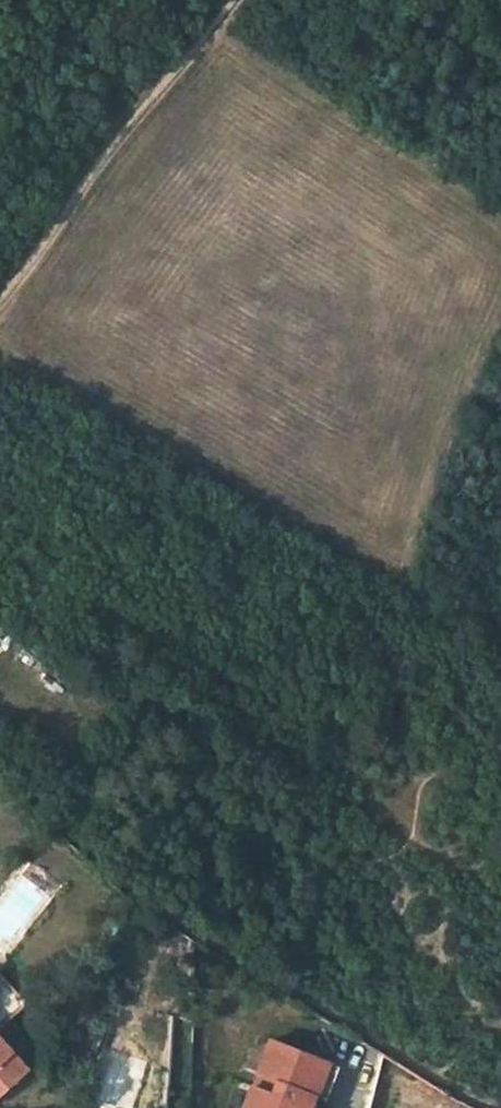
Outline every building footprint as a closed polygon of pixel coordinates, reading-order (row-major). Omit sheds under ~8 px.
[(325,1082),(325,1088),(334,1062),(265,1038),(241,1107),(316,1107),(325,1082)] [(28,1068),(0,1040),(0,1095),(28,1068)]
